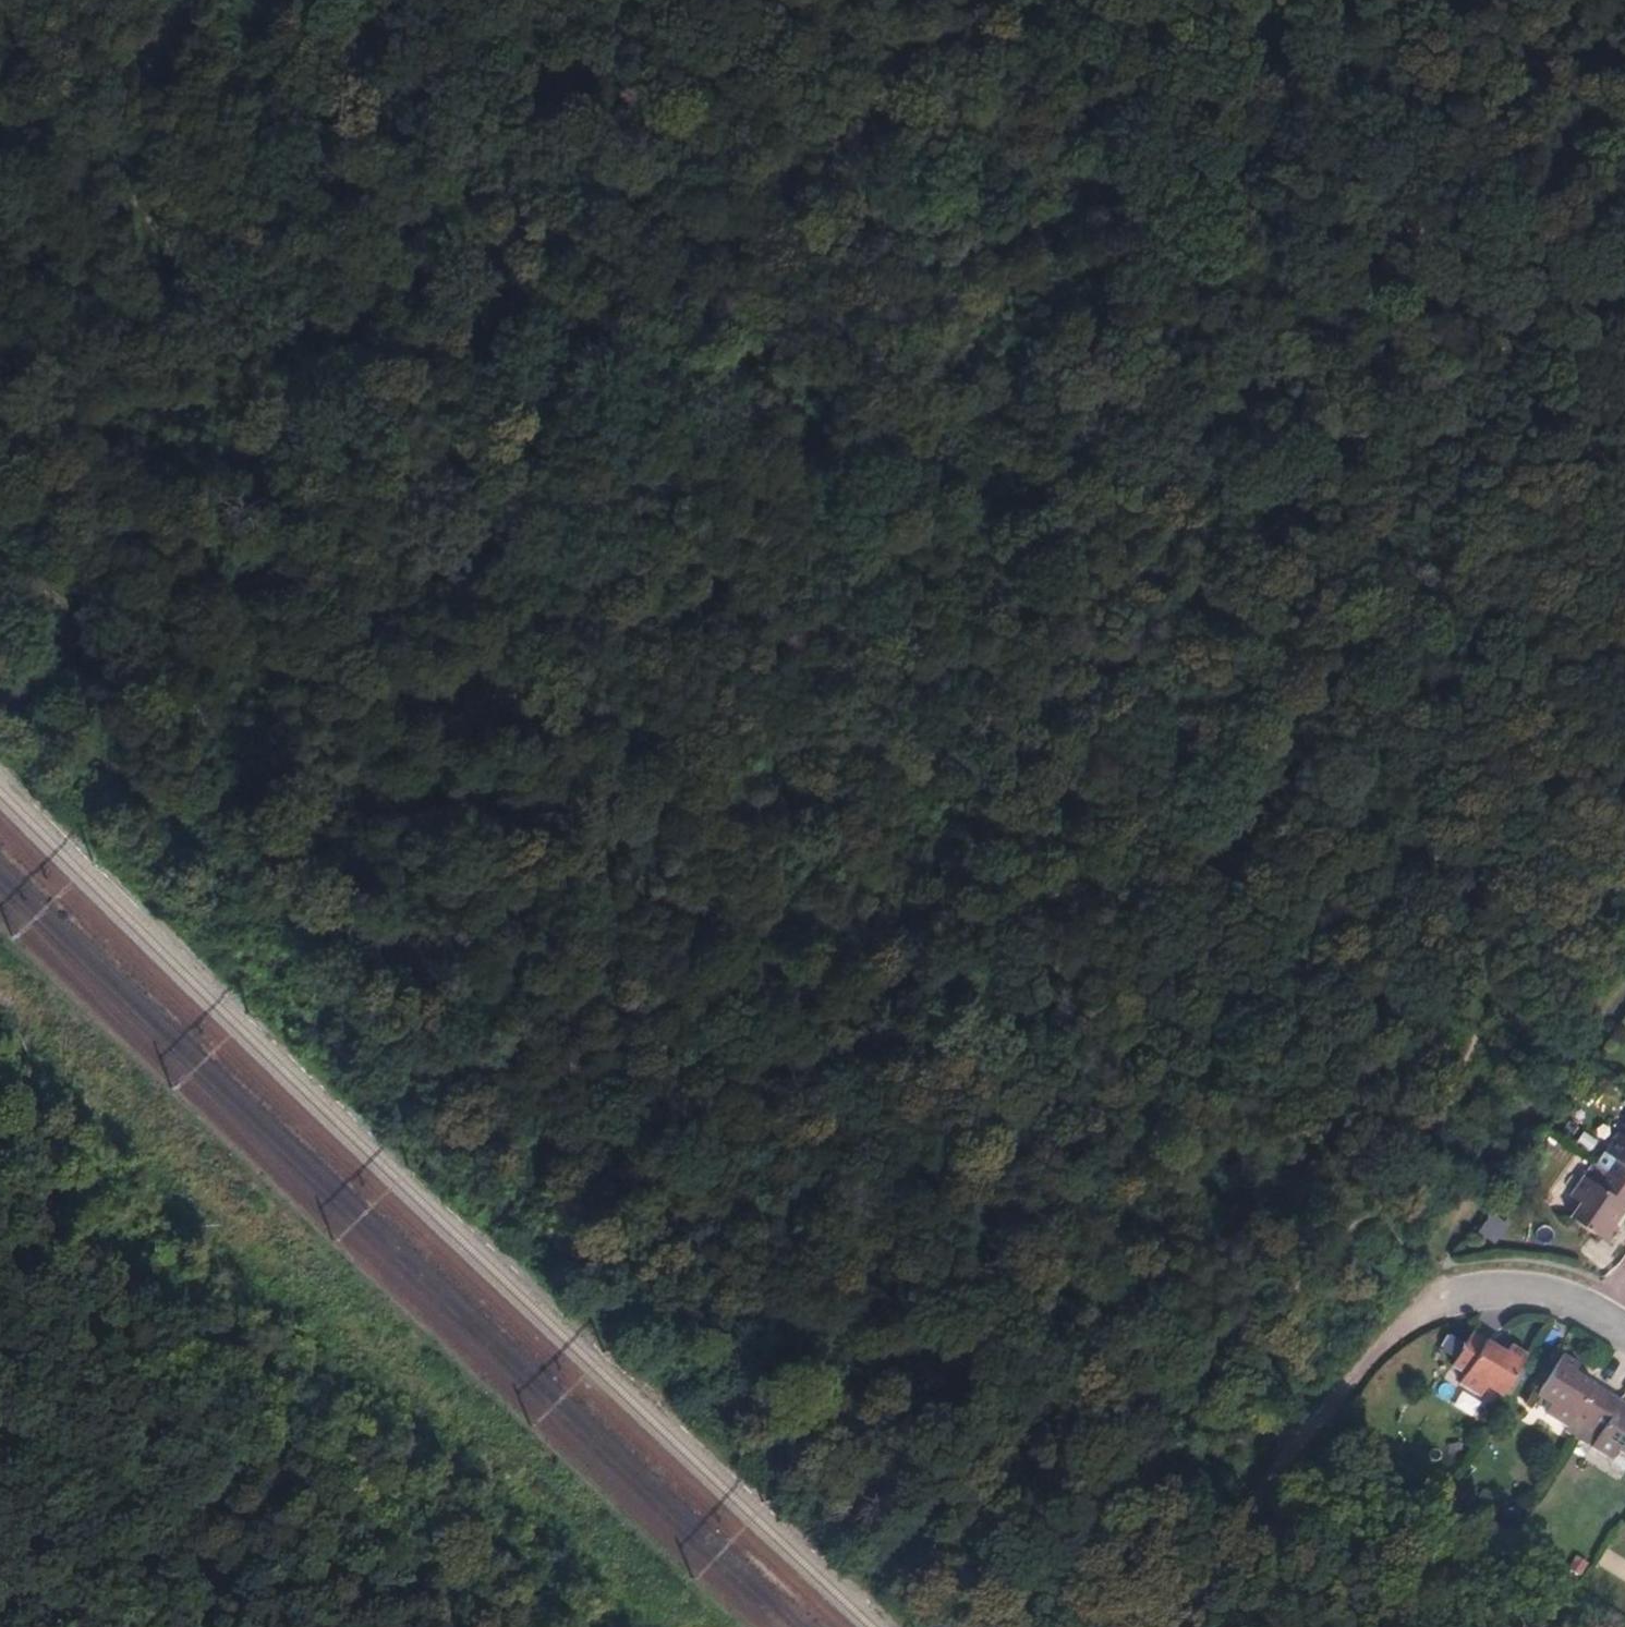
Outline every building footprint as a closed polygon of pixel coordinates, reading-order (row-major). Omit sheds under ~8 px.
[(1624,1182),(1624,1135),(1619,1132),(1598,1164),(1624,1182)] [(1598,1164),(1595,1162),(1594,1163),(1572,1195),(1586,1204),(1576,1218),(1612,1243),(1622,1227),(1618,1224),(1613,1221),(1624,1204),(1624,1182),(1598,1164)] [(1509,1355),(1490,1343),(1475,1333),(1454,1367),(1467,1376),(1462,1384),(1481,1396),(1492,1383),(1508,1393),(1530,1355),(1515,1347),(1509,1355)] [(1575,1373),(1580,1364),(1565,1354),(1542,1391),(1557,1402),(1549,1415),(1568,1427),(1574,1418),(1588,1428),(1609,1393),(1575,1373)] [(1588,1428),(1601,1436),(1593,1447),(1614,1460),(1624,1445),(1624,1446),(1624,1409),(1620,1406),(1621,1401),(1609,1393),(1588,1428)]
